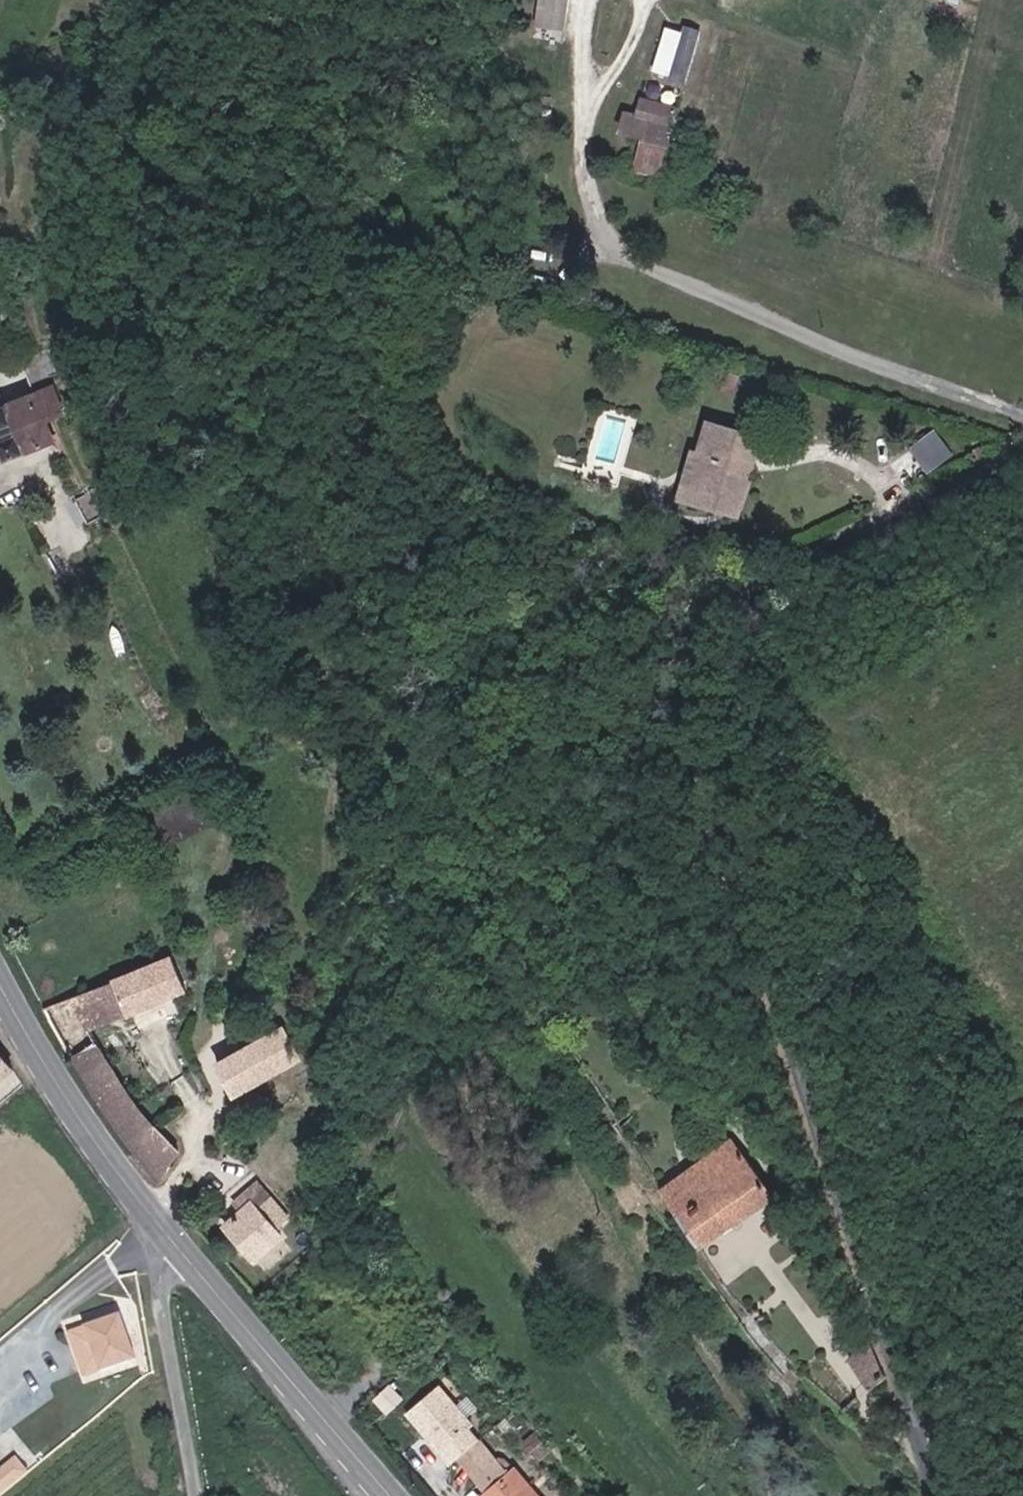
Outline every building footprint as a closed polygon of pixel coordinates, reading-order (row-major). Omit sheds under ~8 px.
[(572,39),(576,0),(536,0),(533,35),(572,39)] [(690,79),(700,29),(664,22),(654,71),(690,79)] [(660,174),(671,129),(676,105),(642,97),(638,113),(626,111),(622,128),(646,134),(638,168),(660,174)] [(21,359),(37,395),(0,412),(0,432),(13,461),(62,440),(49,411),(68,403),(44,348),(21,359)] [(685,498),(742,511),(761,433),(708,420),(701,451),(696,450),(685,498)] [(928,473),(956,453),(936,426),(909,446),(928,473)] [(174,955),(45,1010),(96,1095),(132,1146),(161,1124),(137,1096),(99,1029),(190,990),(174,955)] [(304,1059),(285,1028),(221,1066),(239,1097),(304,1059)] [(0,1052),(0,1081),(14,1070),(0,1052)] [(161,1124),(132,1146),(164,1185),(184,1154),(161,1124)] [(662,1189),(685,1221),(704,1250),(776,1201),(734,1140),(662,1189)] [(226,1228),(255,1263),(280,1243),(271,1232),(287,1219),(258,1185),(233,1206),(241,1216),(226,1228)] [(131,1328),(130,1318),(110,1321),(113,1349),(143,1345),(141,1327),(131,1328)] [(875,1345),(851,1358),(868,1389),(887,1379),(875,1345)] [(553,1453),(541,1438),(528,1447),(541,1462),(553,1453)] [(31,1469),(16,1452),(0,1466),(0,1495),(31,1469)] [(522,1469),(517,1473),(505,1458),(485,1475),(497,1489),(488,1495),(544,1495),(522,1469)]
